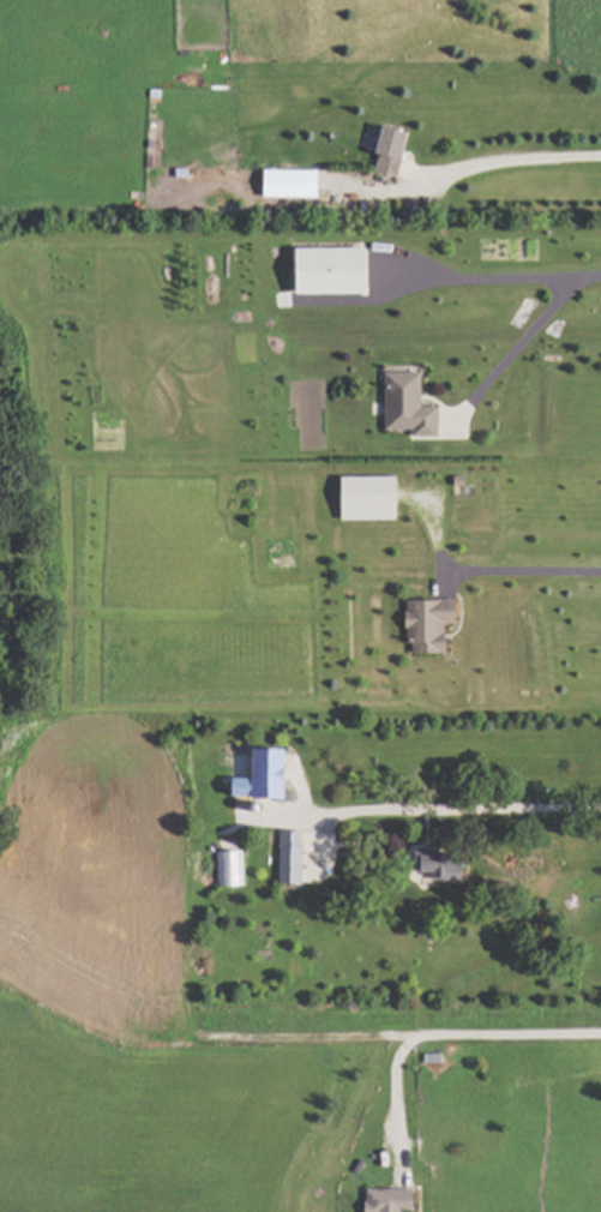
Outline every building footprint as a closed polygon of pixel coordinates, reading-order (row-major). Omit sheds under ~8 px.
[(392,177),(401,131),(368,124),(362,153),(371,155),(367,173),(392,177)] [(314,198),(315,170),(253,169),(253,197),(314,198)] [(356,293),(356,277),(362,277),(362,247),(281,248),(282,294),(356,293)] [(412,372),(376,372),(377,430),(405,430),(405,436),(431,436),(430,406),(413,406),(412,372)] [(329,477),(330,520),(388,519),(388,508),(389,508),(389,501),(393,501),(392,476),(329,477)] [(439,653),(439,623),(451,623),(451,599),(398,599),(398,638),(405,638),(405,653),(439,653)] [(280,749),(236,749),(236,778),(217,778),(217,799),(286,799),(285,792),(280,792),(280,749)] [(272,883),(295,884),(297,831),(280,831),(280,846),(273,845),(272,883)] [(215,887),(244,886),(243,850),(214,851),(215,887)] [(405,871),(420,872),(419,879),(441,879),(441,858),(406,857),(405,871)] [(394,1211),(409,1211),(409,1189),(357,1190),(357,1211),(394,1211)]
